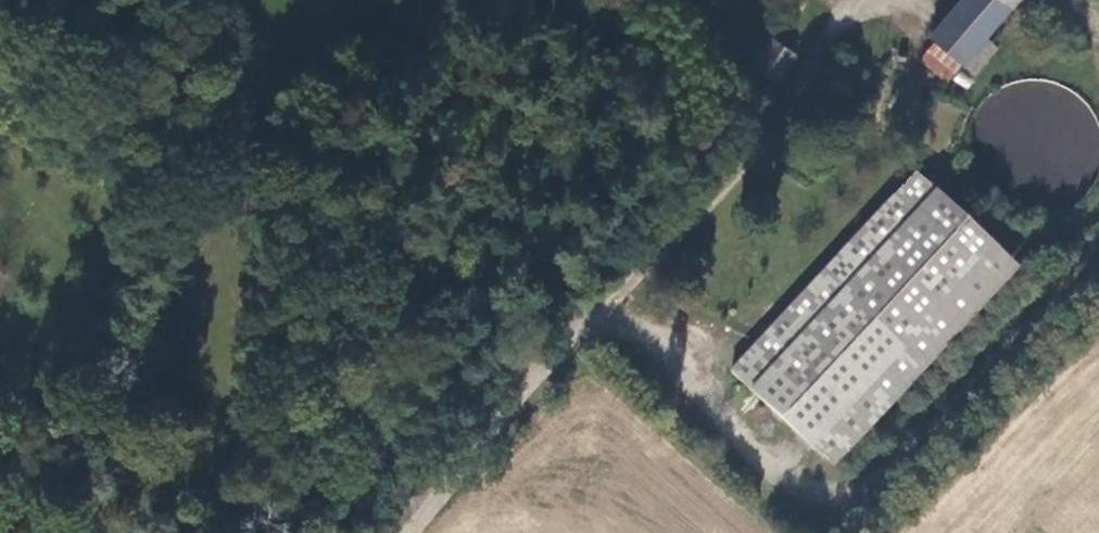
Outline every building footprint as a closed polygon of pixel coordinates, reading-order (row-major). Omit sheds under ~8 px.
[(700,5),(714,16),(728,0),(704,0),(700,5)] [(959,65),(983,36),(1013,0),(959,0),(928,35),(932,39),(959,65)] [(983,36),(959,65),(972,75),(996,49),(983,36)] [(932,39),(917,56),(946,80),(959,65),(932,39)] [(764,93),(793,54),(770,40),(744,79),(764,93)] [(1014,266),(914,171),(728,365),(828,462),(1014,266)]
